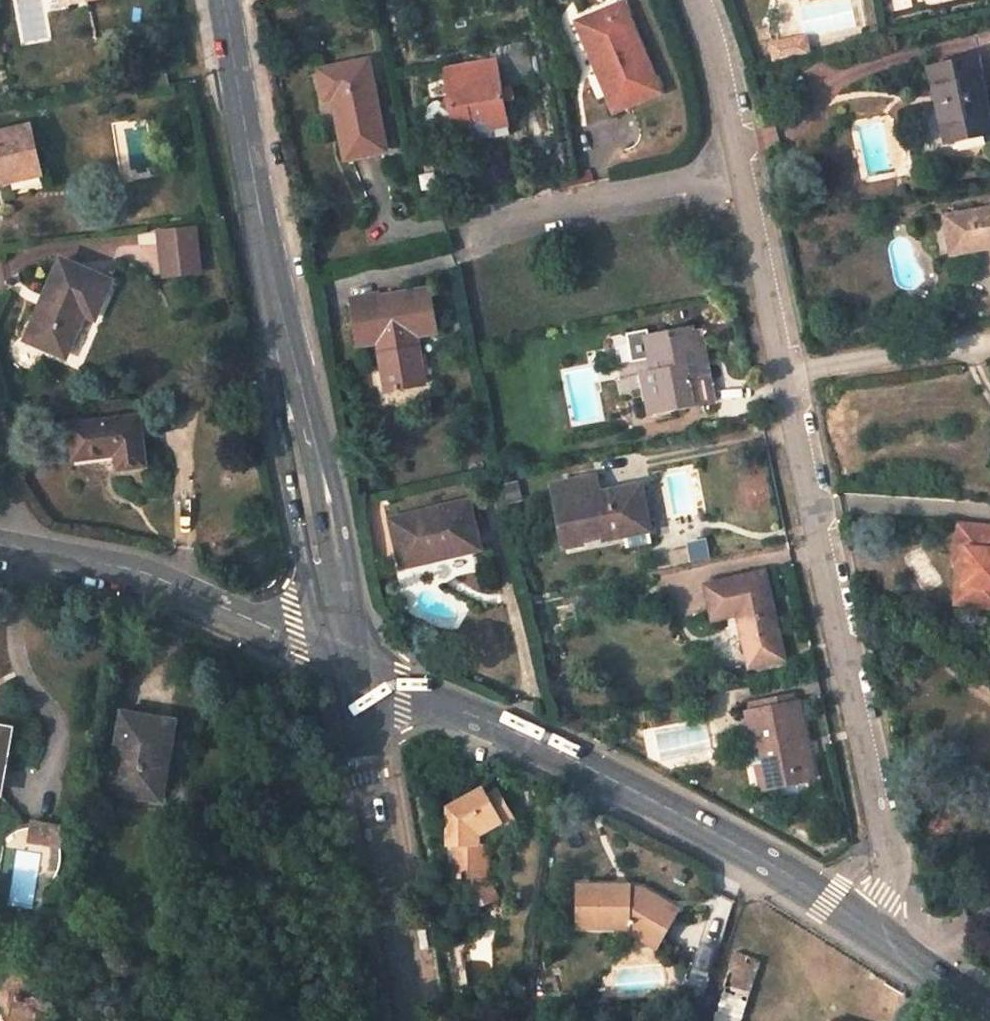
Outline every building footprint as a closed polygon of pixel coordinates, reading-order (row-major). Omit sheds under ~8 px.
[(625,15),(621,7),(607,12),(611,21),(625,15)] [(617,110),(658,92),(625,15),(611,21),(607,12),(583,22),(599,60),(602,59),(606,68),(600,70),(617,110)] [(791,58),(806,55),(802,39),(787,42),(791,58)] [(776,61),(791,58),(787,42),(773,45),(776,61)] [(534,84),(527,43),(496,48),(497,60),(443,70),(447,96),(441,106),(451,114),(455,135),(469,133),(471,143),(496,139),(494,128),(511,125),(507,102),(514,101),(512,88),(534,84)] [(948,142),(989,133),(989,116),(978,59),(931,69),(948,142)] [(333,98),(345,157),(385,150),(367,60),(321,70),(325,99),(333,98)] [(32,125),(0,132),(0,174),(41,165),(32,125)] [(43,174),(41,165),(0,174),(0,183),(43,174)] [(946,217),(953,253),(989,247),(989,209),(946,217)] [(193,226),(158,230),(164,277),(199,273),(193,226)] [(112,281),(63,259),(46,296),(51,297),(47,307),(41,305),(28,337),(67,354),(85,312),(97,317),(112,281)] [(413,348),(411,336),(417,335),(435,331),(427,291),(354,303),(361,344),(378,341),(387,389),(424,382),(418,347),(413,348)] [(46,296),(41,305),(47,307),(51,297),(46,296)] [(705,378),(695,325),(672,329),(673,333),(651,337),(650,331),(629,335),(634,363),(655,359),(657,371),(648,373),(656,414),(701,405),(697,379),(705,378)] [(716,403),(712,376),(705,378),(697,379),(701,405),(716,403)] [(146,463),(140,417),(72,426),(77,457),(118,452),(121,467),(146,463)] [(553,487),(565,546),(623,534),(622,530),(649,524),(641,485),(608,491),(609,496),(600,498),(595,478),(553,487)] [(477,547),(467,502),(392,518),(401,557),(436,549),(438,557),(477,547)] [(623,534),(650,528),(649,524),(622,530),(623,534)] [(961,525),(956,566),(961,566),(967,567),(965,586),(969,587),(967,606),(989,608),(989,528),(961,525)] [(401,557),(403,565),(438,557),(436,549),(401,557)] [(967,567),(961,566),(957,605),(967,606),(969,587),(965,586),(967,567)] [(751,665),(784,658),(764,573),(707,584),(715,619),(739,614),(751,665)] [(811,778),(797,703),(748,713),(755,748),(746,749),(750,766),(757,764),(769,762),(773,785),(811,778)] [(153,743),(158,718),(124,712),(110,792),(128,796),(129,791),(160,797),(169,746),(153,743)] [(169,746),(173,721),(158,718),(153,743),(169,746)] [(12,730),(0,727),(0,793),(2,794),(12,730)] [(757,764),(762,787),(773,785),(769,762),(757,764)] [(476,906),(498,897),(488,876),(487,844),(482,840),(488,832),(493,837),(497,833),(517,821),(498,790),(488,796),(483,789),(450,809),(451,844),(458,845),(457,877),(464,877),(469,890),(476,906)] [(65,825),(68,806),(58,805),(54,823),(65,825)] [(482,840),(487,844),(493,837),(488,832),(482,840)] [(457,877),(457,885),(469,890),(464,877),(457,877)] [(580,885),(580,927),(622,927),(626,927),(630,928),(630,926),(632,926),(633,925),(661,941),(679,911),(643,889),(621,888),(621,885),(580,885)] [(622,927),(657,948),(661,941),(633,925),(632,926),(630,926),(630,928),(626,927),(622,927)] [(761,961),(735,953),(715,1020),(742,1020),(761,961)]
